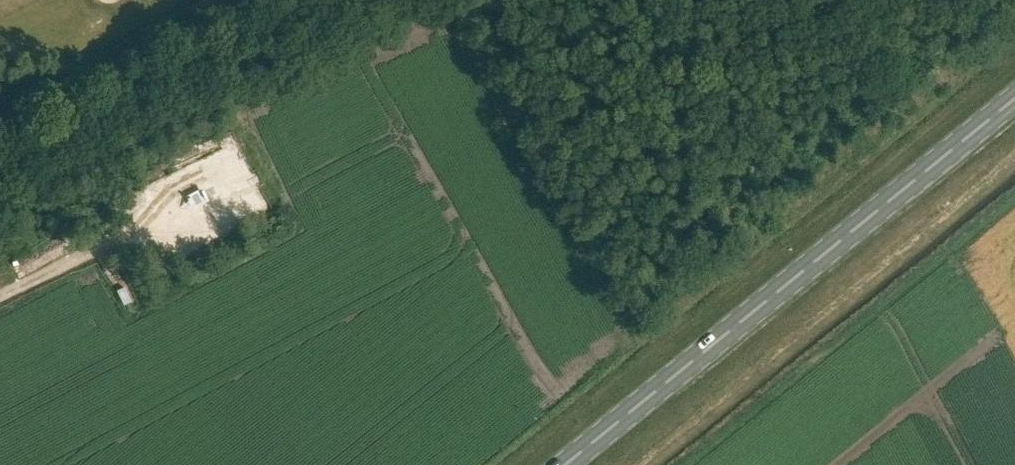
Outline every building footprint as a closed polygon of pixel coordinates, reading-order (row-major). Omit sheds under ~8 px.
[(189,187),(207,221),(237,204),(219,171),(189,187)]
